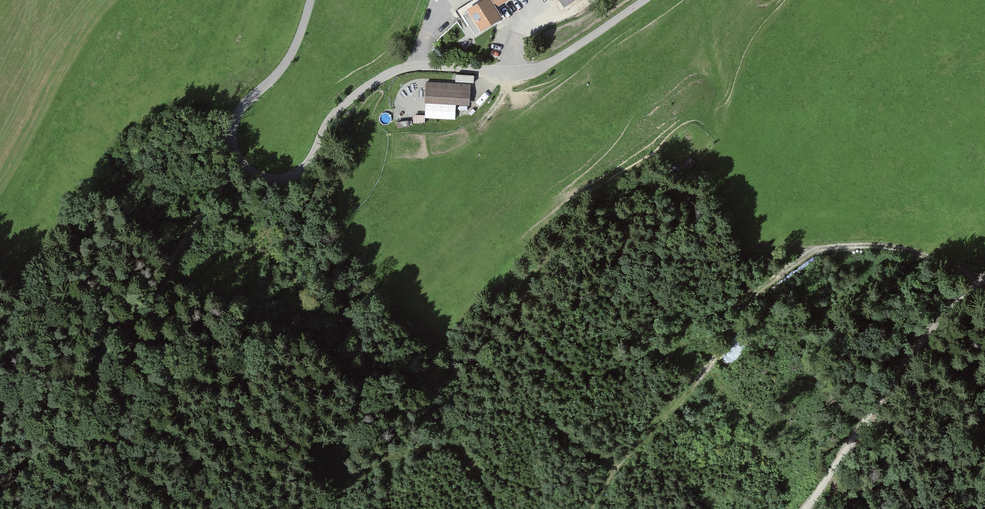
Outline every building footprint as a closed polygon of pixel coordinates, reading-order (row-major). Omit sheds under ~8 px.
[(468,5),(482,27),(501,15),(496,7),(507,0),(475,0),(468,5)] [(470,83),(426,81),(425,101),(469,104),(470,83)] [(415,115),(414,123),(425,124),(426,116),(415,115)] [(690,159),(683,171),(689,175),(696,163),(690,159)]
